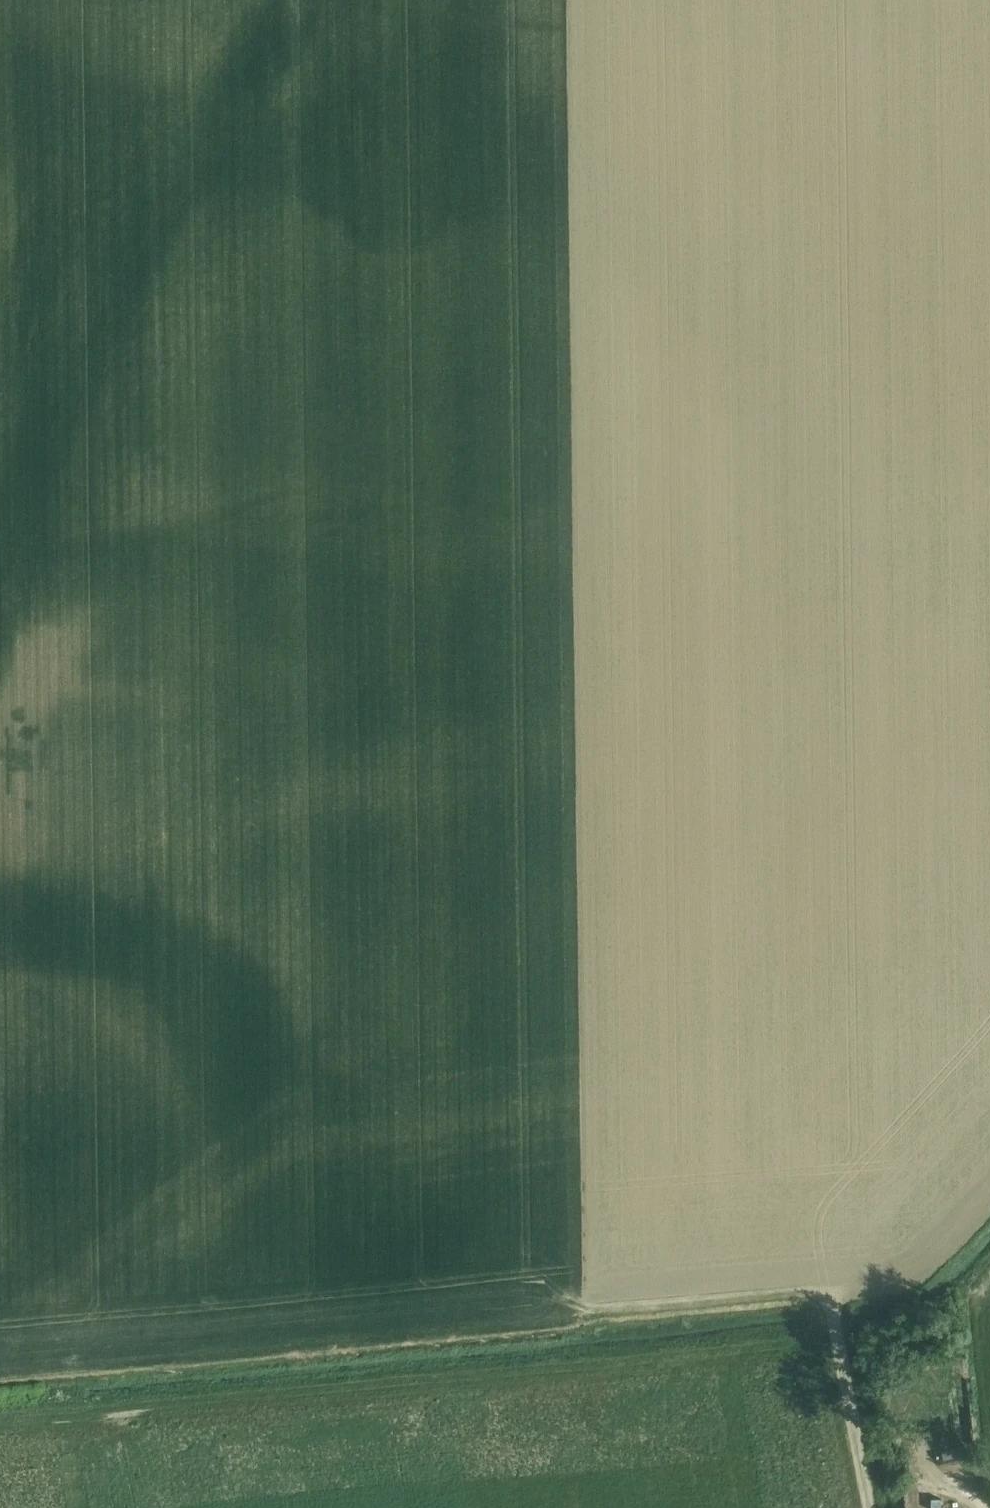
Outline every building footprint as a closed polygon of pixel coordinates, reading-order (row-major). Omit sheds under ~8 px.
[(907,1497),(918,1504),(926,1491),(915,1484),(907,1497)]
